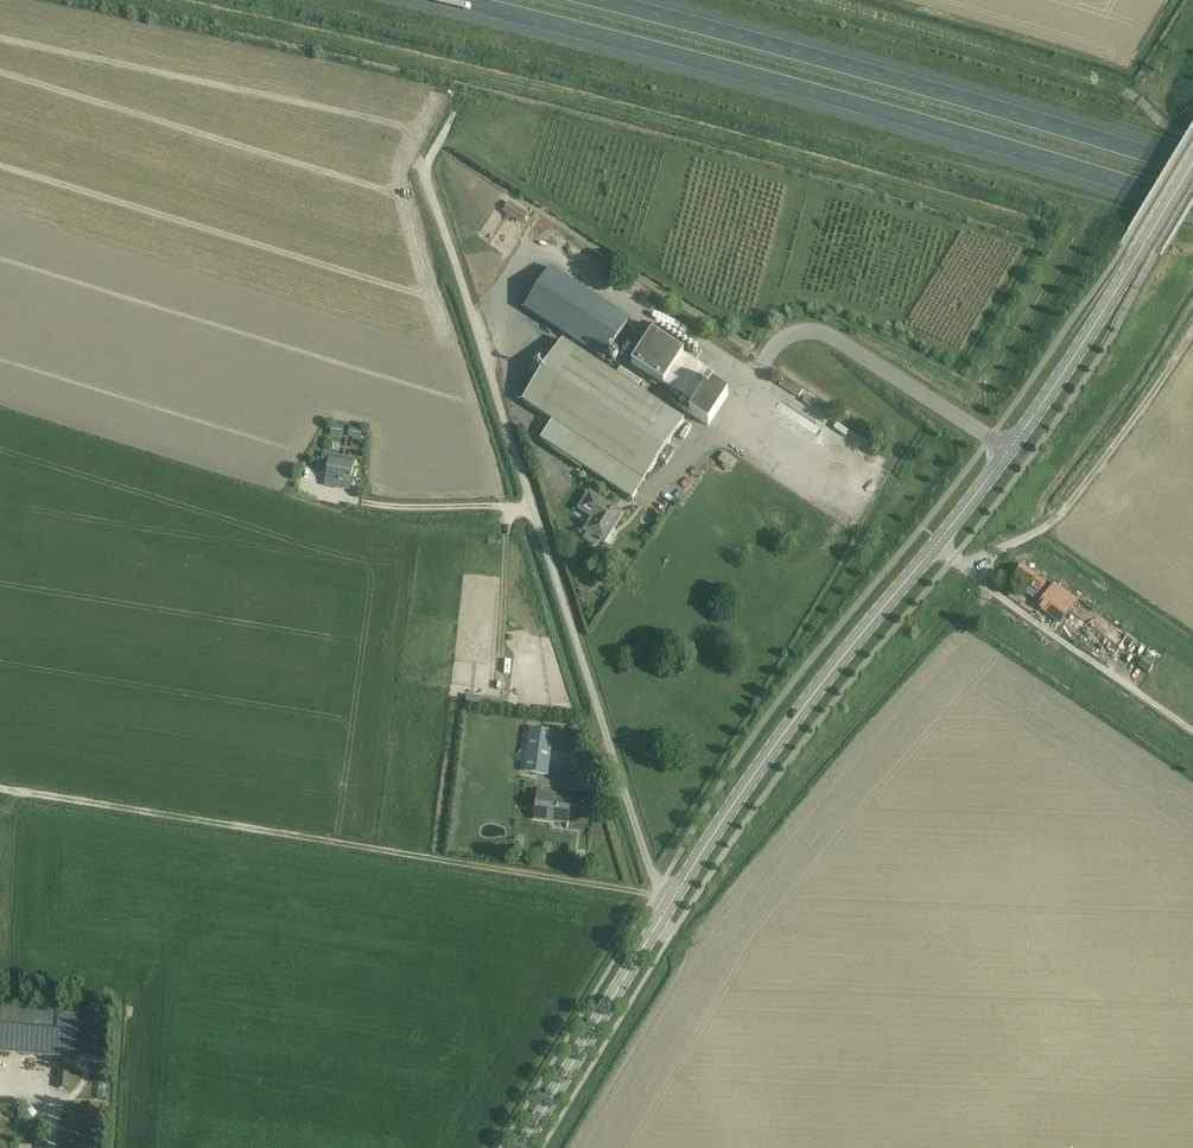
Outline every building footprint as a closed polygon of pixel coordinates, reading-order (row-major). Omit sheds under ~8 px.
[(970,145),(996,153),(998,148),(971,140),(970,145)] [(523,222),(528,214),(510,202),(504,210),(523,222)] [(630,320),(550,268),(524,308),(604,360),(630,320)] [(632,364),(694,404),(689,413),(708,426),(728,395),(709,382),(714,375),(695,363),(701,353),(657,325),(652,334),(632,364)] [(552,421),(540,439),(632,499),(658,460),(666,465),(675,451),(667,446),(684,420),(563,341),(523,401),(552,421)] [(779,384),(799,397),(803,391),(783,378),(779,384)] [(807,396),(803,401),(811,406),(814,401),(807,396)] [(333,426),(331,436),(341,437),(343,427),(333,426)] [(352,428),(351,438),(361,439),(363,430),(352,428)] [(335,487),(336,481),(351,484),(354,464),(340,462),(341,457),(324,454),(321,467),(328,468),(325,485),(335,487)] [(736,466),(738,457),(727,454),(725,463),(736,466)] [(322,481),(322,470),(315,470),(314,481),(322,481)] [(604,542),(622,515),(590,494),(580,509),(594,518),(586,530),(588,532),(584,539),(595,546),(597,546),(600,541),(601,542),(602,541),(604,542)] [(842,500),(836,512),(854,522),(861,511),(842,500)] [(1045,584),(1021,566),(1014,576),(1029,587),(1025,593),(1034,600),(1045,584)] [(1045,595),(1036,607),(1060,624),(1069,612),(1045,595)] [(1064,630),(1071,635),(1076,628),(1069,623),(1064,630)] [(1119,660),(1128,643),(1123,640),(1114,657),(1119,660)] [(1154,666),(1144,659),(1139,666),(1149,674),(1154,666)] [(467,698),(465,708),(486,711),(488,700),(467,698)] [(488,700),(487,711),(506,713),(508,703),(488,700)] [(554,732),(530,729),(524,728),(519,771),(548,775),(554,732)] [(551,793),(538,791),(535,819),(568,822),(571,798),(551,796),(551,793)] [(0,1065),(1,1053),(60,1058),(57,1088),(68,1089),(71,1059),(76,1060),(76,1058),(80,1011),(0,1005),(0,1065)] [(106,1105),(97,1104),(91,1103),(90,1118),(95,1118),(94,1121),(104,1122),(106,1105)]
